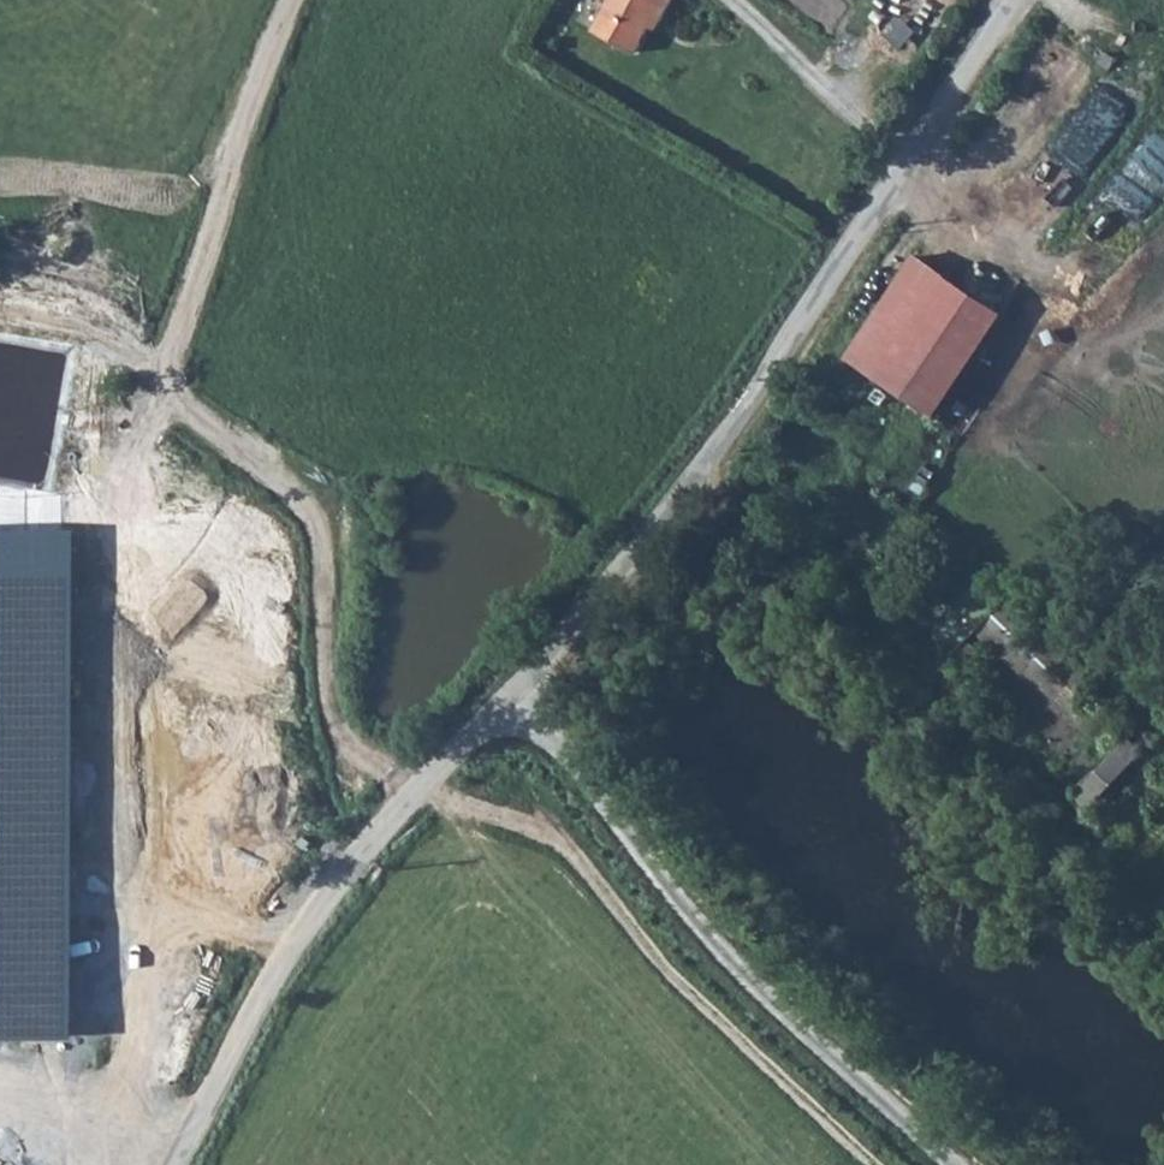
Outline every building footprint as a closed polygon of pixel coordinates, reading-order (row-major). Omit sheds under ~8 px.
[(651,27),(655,21),(662,24),(676,0),(615,0),(596,32),(635,54),(651,27)] [(655,21),(651,27),(658,31),(662,24),(655,21)] [(918,254),(853,356),(944,414),(1010,314),(918,254)] [(0,533),(0,1033),(79,1033),(79,533),(0,533)] [(1149,758),(1134,741),(1129,747),(1089,705),(1099,691),(1007,599),(951,657),(1086,788),(1078,797),(1094,814),(1103,806),(1163,866),(1163,782),(1157,775),(1145,763),(1149,758)] [(1149,758),(1145,763),(1157,775),(1163,768),(1163,765),(1154,754),(1149,758)]
